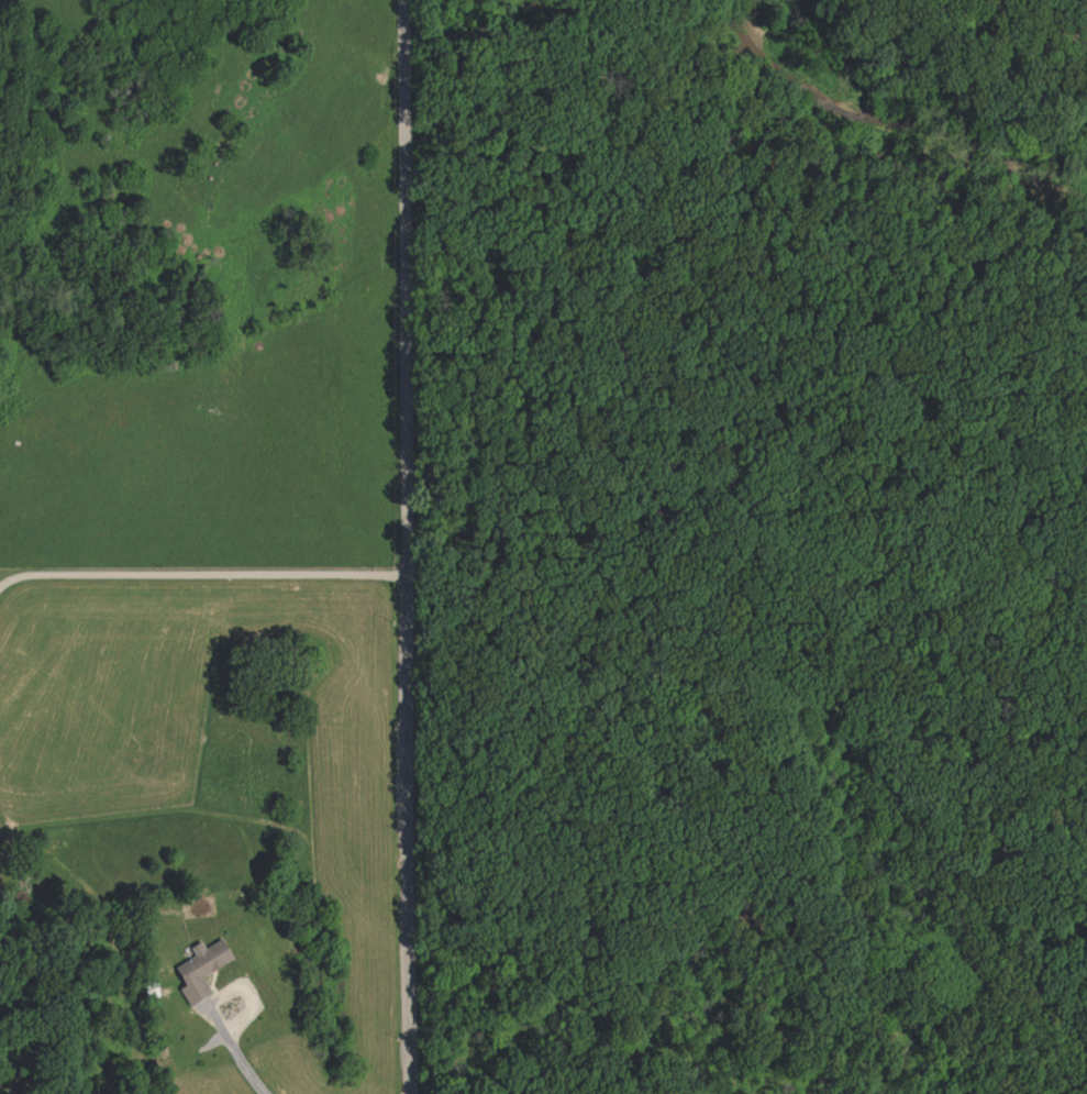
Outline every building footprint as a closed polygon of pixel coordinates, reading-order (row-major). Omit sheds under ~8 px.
[(192,1007),(213,994),(204,979),(236,959),(224,940),(207,950),(203,943),(192,950),(196,957),(177,969),(187,987),(181,990),(192,1007)]
